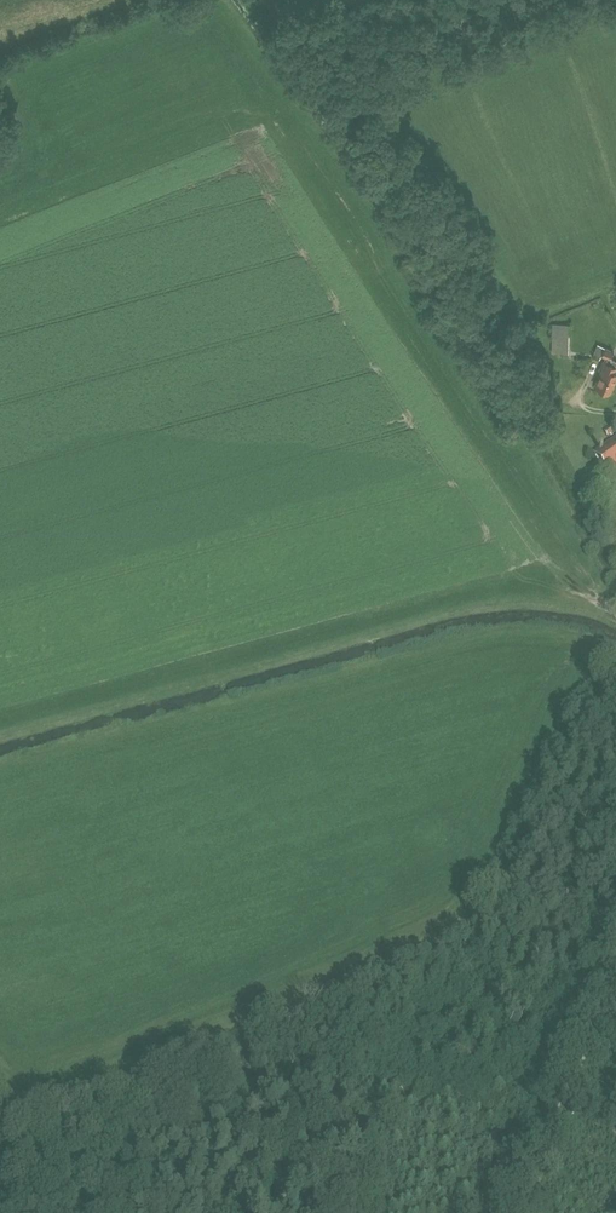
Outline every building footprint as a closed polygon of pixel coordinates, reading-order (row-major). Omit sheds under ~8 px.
[(553,325),(551,353),(569,353),(570,325),(553,325)] [(605,350),(602,356),(606,358),(600,372),(601,372),(595,387),(609,393),(615,378),(615,373),(614,373),(615,367),(615,363),(610,360),(613,353),(605,350)] [(603,431),(607,437),(614,432),(610,426),(603,431)] [(615,468),(615,441),(595,454),(608,473),(615,468)]
